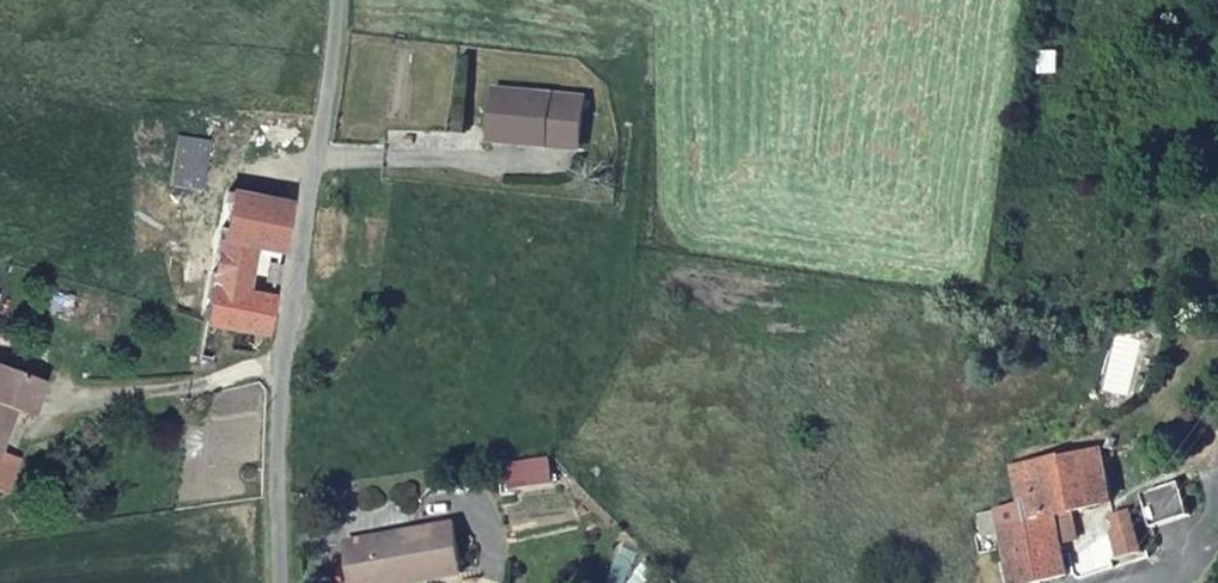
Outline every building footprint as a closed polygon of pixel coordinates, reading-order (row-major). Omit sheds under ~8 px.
[(553,98),(498,91),(491,143),(547,149),(553,98)] [(183,140),(174,190),(202,193),(211,147),(183,140)] [(184,281),(219,286),(226,242),(260,249),(282,255),(290,206),(202,193),(174,190),(167,231),(192,236),(184,281)] [(226,242),(219,286),(252,292),(260,249),(226,242)] [(6,273),(15,252),(0,246),(0,271),(6,273)] [(219,286),(211,323),(219,326),(269,333),(275,297),(252,292),(219,286)] [(219,326),(211,323),(200,366),(212,368),(219,326)] [(4,345),(0,355),(0,383),(27,395),(36,400),(51,366),(4,345)] [(0,383),(0,453),(7,438),(27,395),(0,383)] [(7,438),(0,453),(0,474),(9,479),(25,446),(7,438)] [(1003,520),(1003,522),(1008,544),(1016,580),(1069,568),(1054,508),(1107,497),(1095,444),(1014,460),(1026,515),(1003,520)] [(1150,524),(1189,511),(1177,474),(1138,487),(1150,524)] [(458,559),(448,511),(338,532),(346,574),(397,564),(398,571),(458,559)] [(1113,518),(1122,555),(1144,550),(1137,512),(1113,518)] [(977,528),(983,550),(1008,544),(1003,522),(977,528)] [(398,571),(397,564),(346,574),(348,582),(368,582),(398,576),(398,571)]
